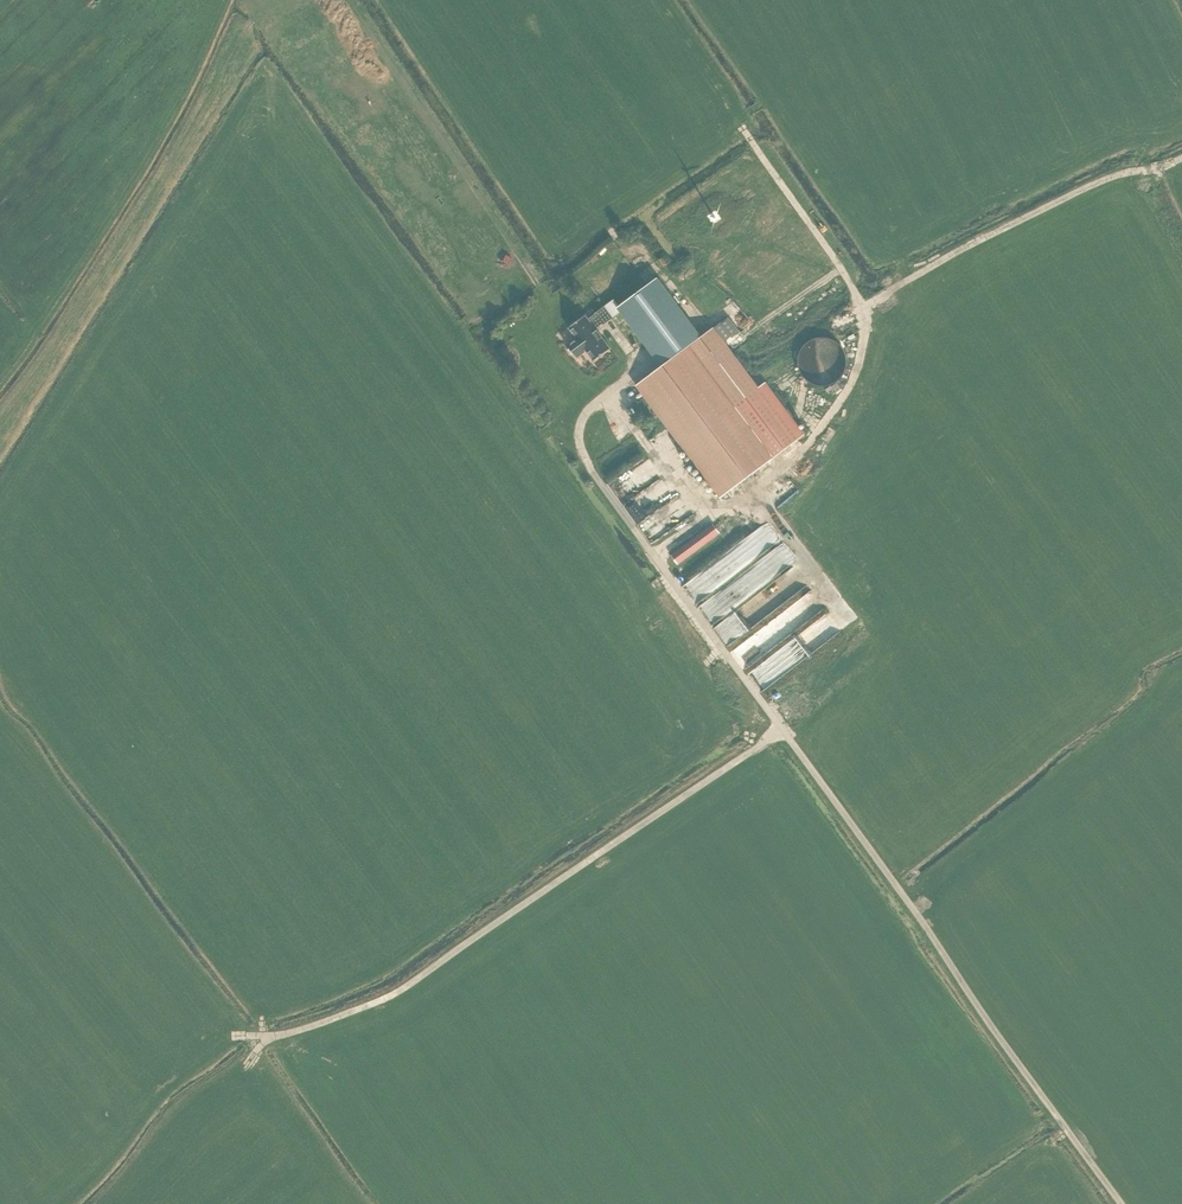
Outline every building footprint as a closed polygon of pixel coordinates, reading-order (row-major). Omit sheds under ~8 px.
[(745,122),(739,126),(745,136),(751,132),(745,122)] [(647,354),(649,352),(618,310),(656,281),(639,258),(629,265),(628,264),(622,268),(610,252),(598,261),(610,277),(594,290),(644,356),(647,354)] [(618,310),(649,352),(661,367),(699,338),(656,281),(618,310)] [(613,317),(604,306),(595,313),(588,319),(585,315),(569,327),(576,337),(567,345),(569,347),(567,350),(572,355),(574,355),(576,358),(586,350),(594,361),(610,349),(595,329),(602,323),(603,324),(613,317)] [(726,335),(739,325),(728,312),(716,322),(726,335)] [(627,355),(635,350),(617,326),(610,331),(627,355)] [(727,344),(714,327),(699,338),(661,367),(638,384),(723,497),(804,436),(765,385),(758,389),(725,346),(727,344)] [(635,514),(640,524),(650,519),(645,509),(635,514)] [(719,532),(713,523),(670,554),(677,564),(719,532)] [(810,537),(803,541),(809,551),(816,546),(810,537)] [(718,556),(691,580),(705,595),(732,571),(718,556)]
